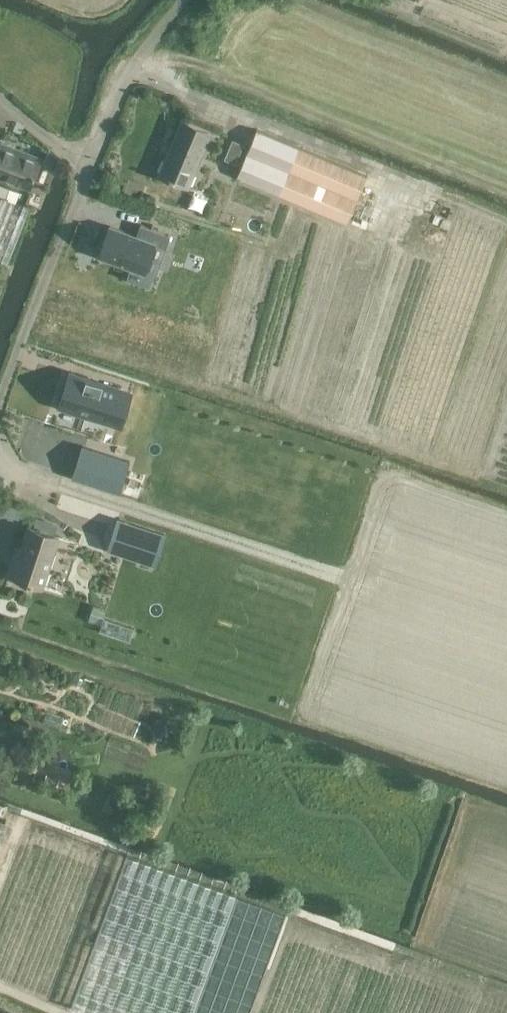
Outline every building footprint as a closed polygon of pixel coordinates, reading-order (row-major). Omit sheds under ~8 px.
[(159,173),(188,186),(210,131),(182,118),(159,173)] [(256,128),(248,147),(236,176),(279,193),(347,222),(367,175),(299,145),(256,128)] [(232,139),(224,157),(236,161),(243,144),(232,139)] [(0,144),(0,175),(30,186),(41,157),(1,142),(0,144)] [(8,263),(30,207),(16,200),(20,191),(0,183),(0,259),(8,263)] [(365,229),(379,193),(364,187),(349,223),(365,229)] [(145,271),(155,243),(166,247),(171,234),(140,223),(136,236),(109,227),(99,255),(145,271)] [(116,426),(127,393),(78,376),(67,410),(116,426)] [(71,476),(120,492),(130,461),(81,445),(71,476)] [(155,562),(165,531),(117,516),(108,547),(155,562)] [(14,557),(9,574),(42,585),(59,536),(29,526),(18,559),(14,557)] [(71,1006),(91,1012),(193,1012),(236,894),(127,854),(71,1006)]
